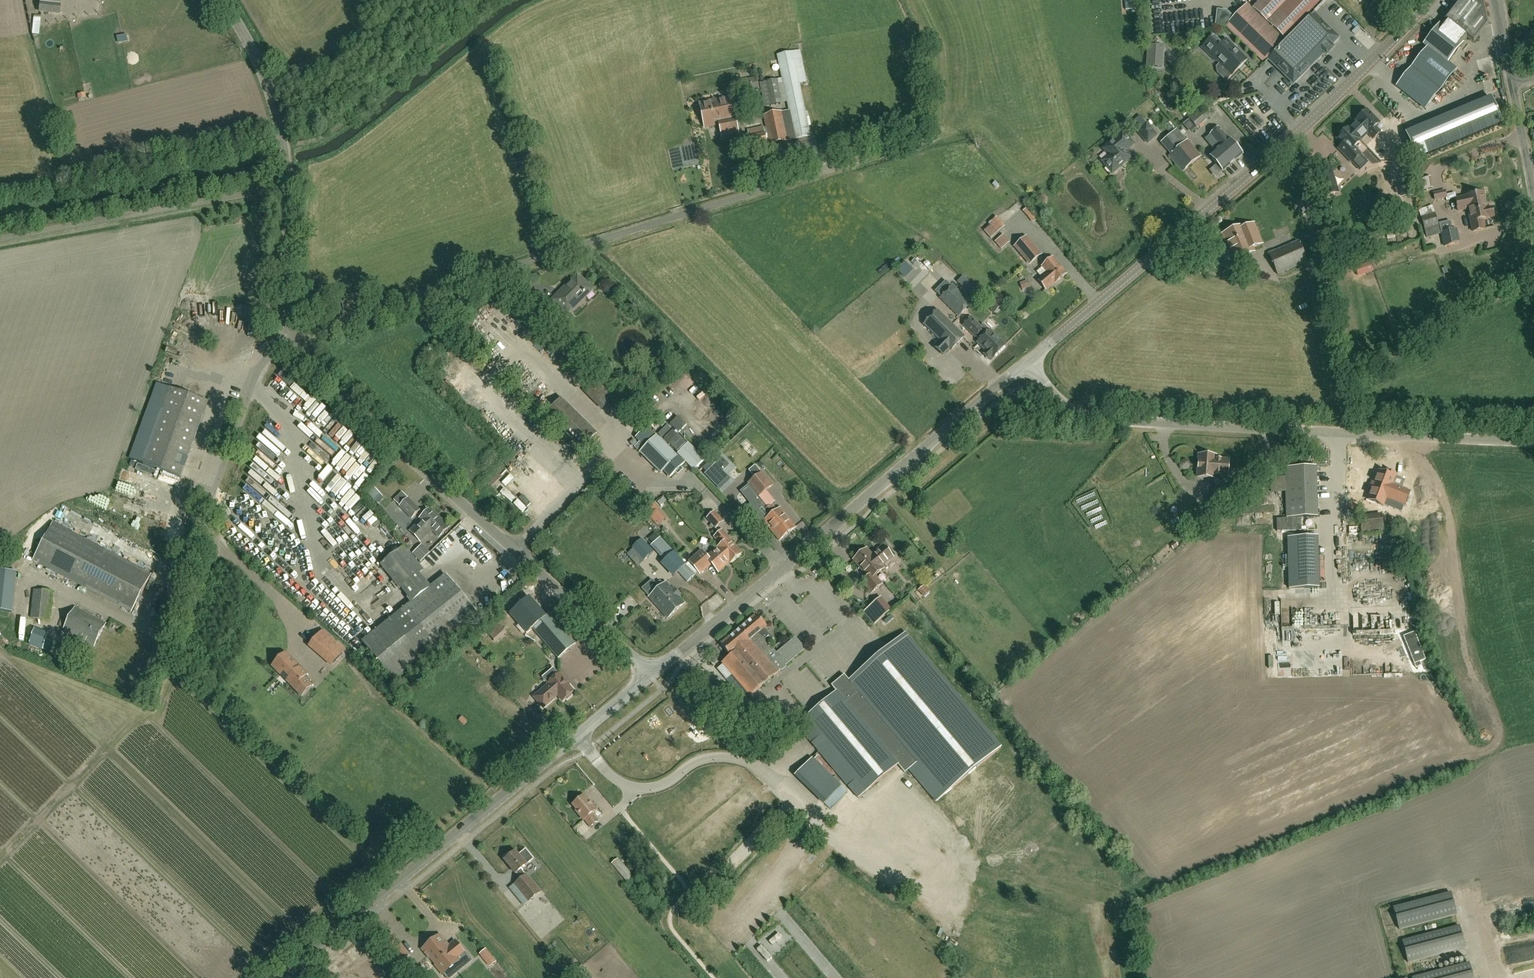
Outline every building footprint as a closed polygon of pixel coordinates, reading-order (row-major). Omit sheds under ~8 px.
[(39,10),(59,12),(60,0),(40,0),(39,10)] [(1127,10),(1135,9),(1135,0),(1127,0),(1127,10)] [(1304,74),(1339,38),(1314,14),(1327,0),(1261,0),(1253,9),(1247,4),(1234,18),(1227,11),(1217,10),(1215,26),(1225,27),(1226,26),(1264,63),(1268,60),(1293,85),(1304,74)] [(1444,19),(1446,21),(1442,26),(1440,24),(1424,45),(1428,48),(1397,87),(1425,109),(1456,70),(1447,63),(1464,43),(1463,42),(1467,37),(1473,43),(1488,25),(1483,1),(1482,0),(1460,0),(1456,4),(1444,19)] [(1353,34),(1371,50),(1378,43),(1360,27),(1353,34)] [(1232,74),(1246,60),(1236,50),(1234,51),(1225,42),(1222,44),(1214,36),(1203,48),(1216,61),(1217,60),(1232,74)] [(777,55),(782,78),(760,83),(765,107),(787,103),(788,110),(763,115),(769,145),(788,141),(796,139),(797,146),(792,147),(795,165),(820,160),(817,142),(812,143),(810,136),(811,136),(800,84),(807,82),(800,50),(777,55)] [(1483,60),(1479,61),(1488,94),(1501,91),(1493,61),(1488,63),(1489,67),(1485,68),(1483,60)] [(757,77),(741,81),(744,93),(760,90),(757,77)] [(722,137),(738,133),(731,97),(700,104),(705,127),(719,124),(722,137)] [(1406,133),(1417,160),(1502,124),(1491,98),(1406,133)] [(1197,129),(1210,117),(1200,105),(1186,116),(1197,129)] [(1359,131),(1364,137),(1367,133),(1373,139),(1381,132),(1375,127),(1379,123),(1367,110),(1356,121),(1363,128),(1359,131)] [(1360,140),(1364,137),(1359,131),(1363,128),(1356,121),(1357,122),(1350,129),(1349,128),(1337,139),(1343,145),(1339,149),(1352,163),(1361,154),(1354,147),(1361,141),(1360,140)] [(1147,123),(1138,131),(1148,143),(1157,135),(1147,123)] [(753,154),(769,150),(763,127),(748,130),(753,154)] [(1205,139),(1216,152),(1210,157),(1222,171),(1242,154),(1219,127),(1205,139)] [(1171,135),(1164,141),(1174,152),(1187,141),(1177,129),(1171,135)] [(1109,155),(1102,161),(1112,173),(1131,157),(1126,151),(1133,144),(1132,143),(1123,132),(1106,146),(1103,149),(1109,155)] [(853,141),(834,148),(836,154),(856,146),(857,149),(863,146),(860,137),(853,140),(853,141)] [(1171,155),(1169,156),(1182,172),(1201,157),(1187,141),(1174,152),(1171,155)] [(1392,181),(1391,160),(1389,160),(1389,166),(1380,166),(1380,174),(1384,174),(1384,181),(1392,181)] [(1333,175),(1319,179),(1324,198),(1339,193),(1333,175)] [(1411,178),(1399,180),(1402,197),(1413,195),(1411,178)] [(1465,197),(1455,199),(1458,211),(1468,209),(1473,232),(1484,229),(1482,219),(1489,218),(1493,217),(1491,208),(1487,209),(1484,192),(1465,196),(1465,197)] [(1335,200),(1341,205),(1346,198),(1341,193),(1335,200)] [(1025,212),(1035,224),(1039,221),(1029,209),(1025,212)] [(1439,225),(1435,213),(1421,217),(1425,229),(1427,238),(1440,234),(1439,225)] [(999,218),(985,231),(993,240),(1007,227),(999,218)] [(1440,224),(1445,246),(1458,243),(1456,229),(1451,230),(1450,222),(1440,224)] [(1243,226),(1223,235),(1233,260),(1253,252),(1252,248),(1262,244),(1254,225),(1244,229),(1243,226)] [(1003,250),(1012,243),(1006,235),(996,243),(1003,250)] [(1030,263),(1041,254),(1027,237),(1016,246),(1030,263)] [(1278,275),(1307,262),(1298,242),(1269,254),(1278,275)] [(1056,283),(1066,274),(1053,258),(1043,266),(1048,273),(1039,281),(1045,289),(1055,281),(1056,283)] [(1358,277),(1373,271),(1370,263),(1355,268),(1358,277)] [(574,304),(590,288),(578,275),(560,294),(561,295),(554,303),(567,315),(576,306),(574,304)] [(957,282),(974,299),(980,293),(963,276),(957,282)] [(1021,284),(1024,291),(1032,288),(1030,281),(1021,284)] [(954,286),(941,299),(959,318),(972,304),(954,286)] [(980,299),(994,313),(1001,306),(987,292),(980,299)] [(490,309),(492,319),(502,316),(500,307),(490,309)] [(940,310),(927,322),(942,338),(936,345),(944,353),(951,347),(952,349),(965,336),(940,310)] [(995,339),(997,337),(990,330),(987,334),(971,318),(964,325),(980,341),(978,343),(982,346),(986,341),(992,346),(993,345),(993,344),(996,341),(995,339)] [(986,341),(982,346),(986,350),(983,353),(990,360),(993,357),(994,358),(1005,346),(997,337),(995,339),(996,341),(993,344),(993,345),(992,346),(986,341)] [(250,350),(231,351),(232,359),(251,358),(250,350)] [(282,388),(289,377),(284,374),(277,385),(282,388)] [(181,478),(208,402),(157,383),(129,460),(181,478)] [(620,400),(610,389),(599,400),(609,411),(620,400)] [(492,414),(500,408),(489,396),(482,402),(492,414)] [(562,399),(546,415),(581,449),(597,434),(562,399)] [(656,405),(650,399),(639,411),(645,417),(656,405)] [(687,425),(678,417),(670,424),(678,433),(687,425)] [(671,429),(667,426),(660,433),(663,437),(671,429)] [(646,428),(636,438),(640,442),(634,448),(640,454),(641,453),(661,473),(664,471),(670,478),(684,464),(657,436),(656,437),(646,428)] [(673,430),(664,439),(677,452),(686,443),(673,430)] [(678,454),(694,470),(705,459),(689,443),(678,454)] [(521,454),(526,449),(521,444),(516,450),(521,454)] [(1199,454),(1198,476),(1214,477),(1214,474),(1228,475),(1229,459),(1215,458),(1216,455),(1199,454)] [(705,474),(720,490),(731,479),(723,471),(729,464),(722,457),(720,459),(716,456),(703,468),(707,472),(705,474)] [(750,469),(757,463),(754,460),(747,465),(750,469)] [(748,483),(749,485),(759,497),(766,491),(773,485),(762,472),(761,472),(755,465),(749,471),(754,477),(755,478),(748,483)] [(1285,478),(1285,488),(1317,487),(1317,466),(1285,467),(1285,478)] [(1370,488),(1372,488),(1367,500),(1383,506),(1384,505),(1388,507),(1391,501),(1397,503),(1404,506),(1409,492),(1392,485),(1395,475),(1386,471),(1385,474),(1378,471),(1374,483),(1372,483),(1370,488)] [(1285,488),(1285,478),(1271,478),(1271,494),(1285,493),(1285,488)] [(767,508),(759,497),(749,485),(742,490),(753,504),(756,501),(760,507),(752,513),(760,524),(764,521),(779,541),(788,534),(767,508)] [(1317,487),(1285,488),(1285,493),(1286,518),(1319,517),(1317,487)] [(378,489),(371,494),(376,500),(383,495),(378,489)] [(1228,500),(1220,490),(1199,507),(1207,517),(1228,500)] [(766,491),(759,497),(767,508),(772,504),(774,503),(766,491)] [(312,496),(309,499),(324,513),(327,509),(312,496)] [(408,498),(400,507),(412,519),(420,510),(408,498)] [(760,507),(756,501),(753,504),(747,508),(752,513),(760,507)] [(667,519),(653,503),(644,511),(657,526),(667,519)] [(772,504),(767,508),(788,534),(796,527),(781,508),(777,511),(772,504)] [(420,541),(432,530),(433,531),(436,528),(442,534),(449,528),(430,509),(420,518),(422,520),(410,531),(420,541)] [(366,512),(361,522),(365,524),(370,514),(366,512)] [(723,522),(715,512),(707,519),(715,528),(723,522)] [(1250,514),(1250,525),(1277,524),(1277,513),(1250,514)] [(376,533),(381,518),(377,517),(371,531),(376,533)] [(151,574),(53,523),(33,561),(132,612),(151,574)] [(392,529),(387,527),(386,530),(380,527),(375,539),(387,543),(392,529)] [(718,548),(730,562),(730,563),(741,554),(729,539),(730,539),(722,530),(714,537),(721,545),(718,548)] [(645,540),(650,546),(663,562),(661,564),(673,577),(678,572),(687,583),(695,576),(686,565),(674,552),(672,553),(660,538),(654,532),(645,540)] [(1287,538),(1287,552),(1309,552),(1311,588),(1319,588),(1318,537),(1287,538)] [(632,549),(628,554),(639,565),(643,561),(644,561),(654,552),(642,539),(632,549)] [(412,554),(421,562),(430,553),(422,544),(412,554)] [(345,552),(347,555),(348,555),(354,564),(362,558),(354,546),(345,552)] [(404,546),(381,565),(394,581),(391,583),(397,590),(399,588),(419,573),(424,570),(416,561),(412,555),(404,546)] [(881,567),(893,557),(884,546),(874,554),(876,556),(873,558),(866,550),(854,560),(869,577),(863,582),(872,593),(881,585),(874,577),(883,569),(881,567)] [(718,572),(730,562),(718,548),(707,557),(702,551),(689,562),(700,574),(711,564),(718,572)] [(130,552),(127,559),(135,563),(139,556),(130,552)] [(1309,552),(1287,552),(1289,589),(1311,588),(1309,552)] [(301,563),(303,559),(296,554),(293,558),(301,563)] [(13,613),(18,572),(0,570),(0,611),(13,613)] [(411,603),(363,642),(394,681),(477,614),(446,576),(431,588),(411,603)] [(642,588),(650,597),(649,598),(668,619),(684,604),(678,597),(680,595),(675,589),(673,591),(666,583),(664,584),(661,580),(657,583),(653,579),(642,588)] [(929,592),(924,585),(918,590),(924,597),(929,592)] [(49,620),(52,592),(33,590),(30,619),(49,620)] [(891,609),(881,598),(863,613),(873,625),(891,609)] [(575,645),(564,632),(549,614),(543,619),(526,599),(509,614),(526,634),(532,628),(558,659),(575,645)] [(939,620),(943,617),(931,599),(927,602),(939,620)] [(61,607),(54,618),(59,620),(65,610),(61,607)] [(94,647),(102,632),(106,624),(75,608),(60,638),(65,640),(69,633),(94,647)] [(328,624),(334,620),(331,615),(324,618),(328,624)] [(769,635),(766,632),(764,629),(766,627),(756,615),(721,645),(731,656),(722,663),(750,696),(760,688),(778,673),(778,672),(805,649),(795,638),(776,654),(764,640),(769,635)] [(339,638),(354,631),(352,627),(362,622),(359,616),(334,628),(339,638)] [(46,639),(48,634),(25,624),(18,640),(51,654),(55,643),(46,639)] [(364,634),(352,642),(355,646),(373,633),(367,624),(360,629),(364,634)] [(499,624),(488,634),(496,644),(507,634),(499,624)] [(936,802),(1001,748),(906,634),(849,682),(844,676),(831,686),(836,692),(796,726),(858,799),(897,765),(904,773),(909,770),(936,802)] [(330,646),(341,656),(345,651),(334,641),(330,646)] [(284,656),(275,666),(283,673),(287,669),(294,676),(289,680),(303,694),(312,685),(305,677),(307,675),(288,655),(286,658),(284,656)] [(549,683),(559,672),(555,668),(545,679),(549,683)] [(548,685),(534,697),(543,708),(557,696),(562,701),(565,699),(567,699),(571,696),(571,694),(573,692),(565,682),(566,681),(559,674),(547,684),(548,685)] [(467,726),(469,720),(463,717),(460,723),(467,726)] [(795,776),(824,804),(831,810),(847,793),(812,758),(795,776)] [(591,827),(598,820),(592,813),(597,809),(589,800),(588,801),(583,795),(572,804),(577,809),(576,810),(584,820),(585,819),(591,827)] [(585,822),(577,827),(582,836),(590,830),(585,822)] [(526,848),(519,854),(516,850),(511,854),(510,853),(509,853),(505,856),(505,857),(506,858),(505,859),(516,873),(520,878),(513,884),(509,889),(524,906),(541,891),(526,873),(525,874),(521,869),(534,859),(526,848)] [(628,883),(629,882),(633,878),(617,859),(611,864),(628,883)] [(1456,914),(1451,893),(1393,907),(1399,929),(1456,914)] [(550,928),(559,922),(556,918),(547,924),(550,928)] [(534,920),(532,924),(542,928),(544,924),(534,920)] [(1403,942),(1408,964),(1466,948),(1460,927),(1403,942)] [(391,934),(382,941),(399,962),(408,954),(391,934)] [(428,945),(422,950),(443,975),(449,970),(453,975),(465,964),(462,960),(467,955),(456,941),(449,947),(440,935),(434,940),(428,945)] [(1507,949),(1510,965),(1527,961),(1524,946),(1507,949)] [(486,950),(481,954),(486,960),(491,956),(486,950)] [(1470,964),(1416,977),(1473,977),(1470,964)]
